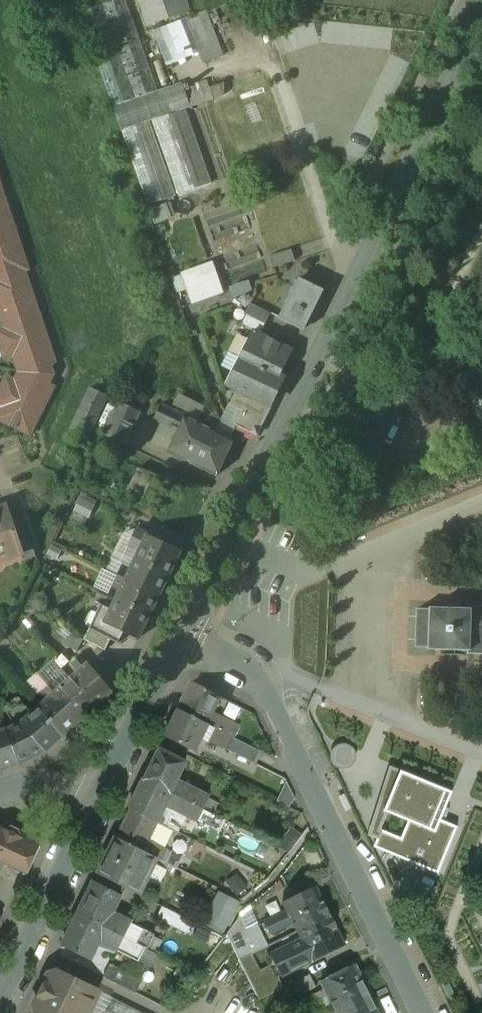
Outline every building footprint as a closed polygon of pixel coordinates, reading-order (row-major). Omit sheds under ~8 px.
[(80,13),(114,107),(159,91),(127,0),(117,0),(80,13)] [(187,0),(139,0),(148,28),(191,13),(187,0)] [(223,57),(206,12),(187,20),(204,64),(223,57)] [(159,91),(114,107),(149,207),(177,197),(151,122),(153,122),(179,196),(213,184),(187,110),(214,101),(208,81),(189,87),(188,85),(184,87),(183,83),(159,91)] [(0,199),(0,226),(12,222),(4,198),(0,199)] [(0,226),(0,252),(19,245),(12,222),(0,226)] [(0,252),(0,278),(24,270),(24,271),(28,270),(19,245),(0,252)] [(292,250),(270,258),(274,269),(296,262),(292,250)] [(223,294),(213,264),(182,274),(191,304),(223,294)] [(0,278),(0,312),(34,301),(24,271),(24,270),(0,278)] [(300,280),(280,319),(304,331),(323,292),(300,280)] [(230,288),(234,299),(254,292),(250,281),(230,288)] [(34,301),(0,312),(10,343),(45,332),(34,301)] [(272,314),(251,304),(246,315),(247,316),(266,325),(272,314)] [(266,325),(247,316),(242,326),(261,335),(266,325)] [(45,332),(10,343),(20,373),(22,374),(49,364),(49,365),(55,363),(45,332)] [(293,353),(253,333),(232,374),(238,377),(232,387),(238,390),(266,406),(269,401),(293,353)] [(49,364),(22,374),(48,386),(53,375),(49,365),(49,364)] [(48,386),(22,374),(20,373),(10,396),(42,411),(53,388),(48,386)] [(141,387),(131,381),(120,403),(131,408),(141,387)] [(92,389),(67,440),(83,447),(108,397),(92,389)] [(266,406),(238,390),(230,406),(244,412),(237,426),(253,434),(258,423),(264,425),(274,403),(269,401),(266,406)] [(10,396),(0,415),(0,420),(30,435),(42,411),(10,396)] [(131,408),(120,403),(104,435),(124,445),(140,413),(131,408)] [(184,417),(161,406),(154,420),(163,425),(176,431),(177,431),(184,417)] [(234,441),(184,417),(177,431),(176,431),(167,452),(217,477),(234,441)] [(163,425),(153,445),(167,452),(176,431),(163,425)] [(140,469),(128,493),(144,501),(156,476),(140,469)] [(0,510),(0,556),(1,555),(3,561),(22,555),(23,554),(15,531),(7,508),(0,510)] [(26,527),(15,531),(23,554),(22,555),(24,562),(37,557),(26,527)] [(164,533),(153,528),(148,538),(159,543),(164,533)] [(186,544),(164,533),(159,543),(181,553),(186,544)] [(147,539),(137,534),(131,547),(141,552),(147,539)] [(159,543),(148,538),(147,539),(141,552),(137,561),(169,576),(181,553),(159,543)] [(169,576),(137,561),(132,570),(127,581),(160,596),(169,576)] [(132,570),(124,566),(119,576),(127,581),(132,570)] [(119,576),(113,588),(121,592),(127,581),(119,576)] [(160,596),(127,581),(121,592),(117,600),(150,616),(160,596)] [(150,616),(117,600),(112,610),(106,624),(105,624),(125,634),(138,640),(150,616)] [(101,605),(95,619),(105,623),(106,624),(112,610),(101,605)] [(471,610),(469,652),(469,655),(481,655),(481,607),(471,606),(471,610)] [(471,610),(431,609),(431,630),(430,650),(469,652),(471,610)] [(95,619),(85,641),(106,652),(111,641),(99,635),(105,623),(95,619)] [(125,634),(105,624),(106,624),(105,623),(99,635),(111,641),(119,645),(125,634)] [(7,645),(1,655),(6,661),(14,654),(7,645)] [(68,660),(60,651),(52,658),(60,667),(68,660)] [(81,656),(72,664),(80,673),(88,665),(81,656)] [(80,673),(71,680),(96,708),(113,692),(89,664),(88,665),(80,673)] [(57,679),(48,687),(55,695),(64,687),(57,679)] [(96,708),(71,680),(64,687),(55,695),(79,722),(96,708)] [(223,699),(193,684),(180,711),(209,726),(215,715),(223,699)] [(48,687),(39,695),(46,703),(55,695),(48,687)] [(79,722),(55,695),(46,703),(39,709),(62,737),(79,722)] [(32,715),(18,698),(5,710),(15,727),(21,725),(32,715)] [(32,715),(21,725),(15,727),(7,730),(18,765),(45,752),(62,737),(39,709),(32,715)] [(209,726),(180,711),(167,737),(197,751),(203,738),(209,726)] [(228,722),(215,715),(209,726),(223,733),(228,722)] [(223,733),(209,726),(203,738),(217,745),(223,733)] [(18,765),(7,730),(0,733),(0,771),(18,765)] [(232,737),(223,733),(217,745),(226,749),(232,737)] [(188,765),(160,751),(146,780),(173,794),(179,783),(188,765)] [(394,792),(402,771),(390,766),(368,836),(379,840),(389,814),(386,813),(394,792)] [(386,813),(389,814),(440,834),(445,821),(456,792),(402,771),(394,792),(386,813)] [(173,794),(146,780),(131,810),(159,823),(167,806),(173,794)] [(211,800),(179,783),(173,794),(205,811),(211,800)] [(205,811),(173,794),(167,806),(200,822),(205,811)] [(159,823),(131,810),(117,839),(144,853),(150,841),(159,823)] [(215,816),(205,811),(200,822),(209,827),(215,816)] [(461,828),(445,821),(440,834),(389,814),(379,840),(375,850),(442,876),(461,828)] [(292,829),(278,847),(288,854),(302,837),(292,829)] [(1,831),(0,830),(0,863),(7,866),(24,875),(37,849),(36,844),(30,841),(25,843),(1,831)] [(144,853),(117,839),(99,876),(140,896),(159,860),(144,853)] [(168,851),(150,841),(144,853),(159,860),(163,862),(168,851)] [(183,859),(173,854),(167,865),(178,870),(183,859)] [(237,874),(229,882),(242,894),(249,885),(237,874)] [(122,897),(95,884),(80,915),(106,928),(113,915),(122,897)] [(317,889),(285,905),(288,911),(294,924),(299,933),(331,918),(317,889)] [(222,891),(207,926),(227,934),(242,900),(222,891)] [(288,911),(266,922),(272,934),(294,924),(288,911)] [(106,928),(80,915),(65,946),(91,959),(100,942),(106,928)] [(153,935),(113,915),(106,928),(146,949),(153,935)] [(331,918),(299,933),(303,942),(313,962),(346,947),(331,918)] [(146,949),(106,928),(100,942),(139,962),(146,949)] [(261,935),(234,948),(240,960),(251,955),(267,948),(261,935)] [(303,942),(277,955),(286,975),(313,962),(303,942)] [(262,978),(251,955),(240,960),(251,983),(262,978)] [(143,982),(111,965),(105,978),(137,995),(143,982)] [(370,996),(357,968),(324,983),(327,991),(333,1003),(337,1011),(370,996)] [(51,976),(51,975),(50,975),(49,977),(50,977),(46,984),(39,997),(40,998),(36,1005),(36,1004),(35,1006),(35,1007),(36,1006),(38,1012),(89,1012),(100,992),(59,972),(58,972),(59,973),(51,976)] [(316,989),(310,976),(285,988),(291,1001),(316,989)] [(327,991),(310,999),(316,1011),(333,1003),(327,991)] [(337,1011),(338,1012),(378,1012),(370,996),(337,1011)] [(114,999),(106,1012),(141,1012),(114,999)]
